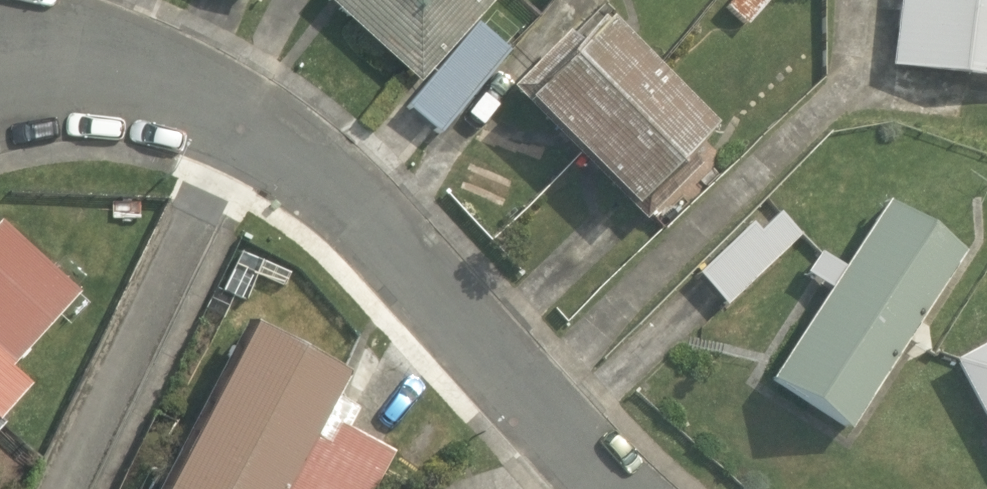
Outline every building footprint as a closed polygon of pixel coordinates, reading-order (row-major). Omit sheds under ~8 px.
[(420,84),(497,0),(327,0),(420,84)] [(891,69),(986,80),(986,0),(899,0),(891,69)] [(512,91),(646,222),(701,166),(691,156),(717,128),(606,20),(583,43),(571,32),(512,91)] [(511,52),(478,25),(408,106),(442,136),(511,52)] [(830,288),(772,378),(852,429),(909,339),(917,344),(926,329),(920,325),(967,252),(888,202),(845,268),(838,263),(824,284),(830,288)] [(728,306),(804,236),(781,211),(761,231),(752,222),(698,273),(728,306)] [(5,422),(0,418),(33,382),(14,364),(82,291),(2,218),(0,220),(0,427),(5,422)] [(395,450),(338,421),(329,438),(317,432),(349,371),(247,318),(157,488),(375,488),(395,450)] [(958,360),(986,416),(986,345),(958,360)]
